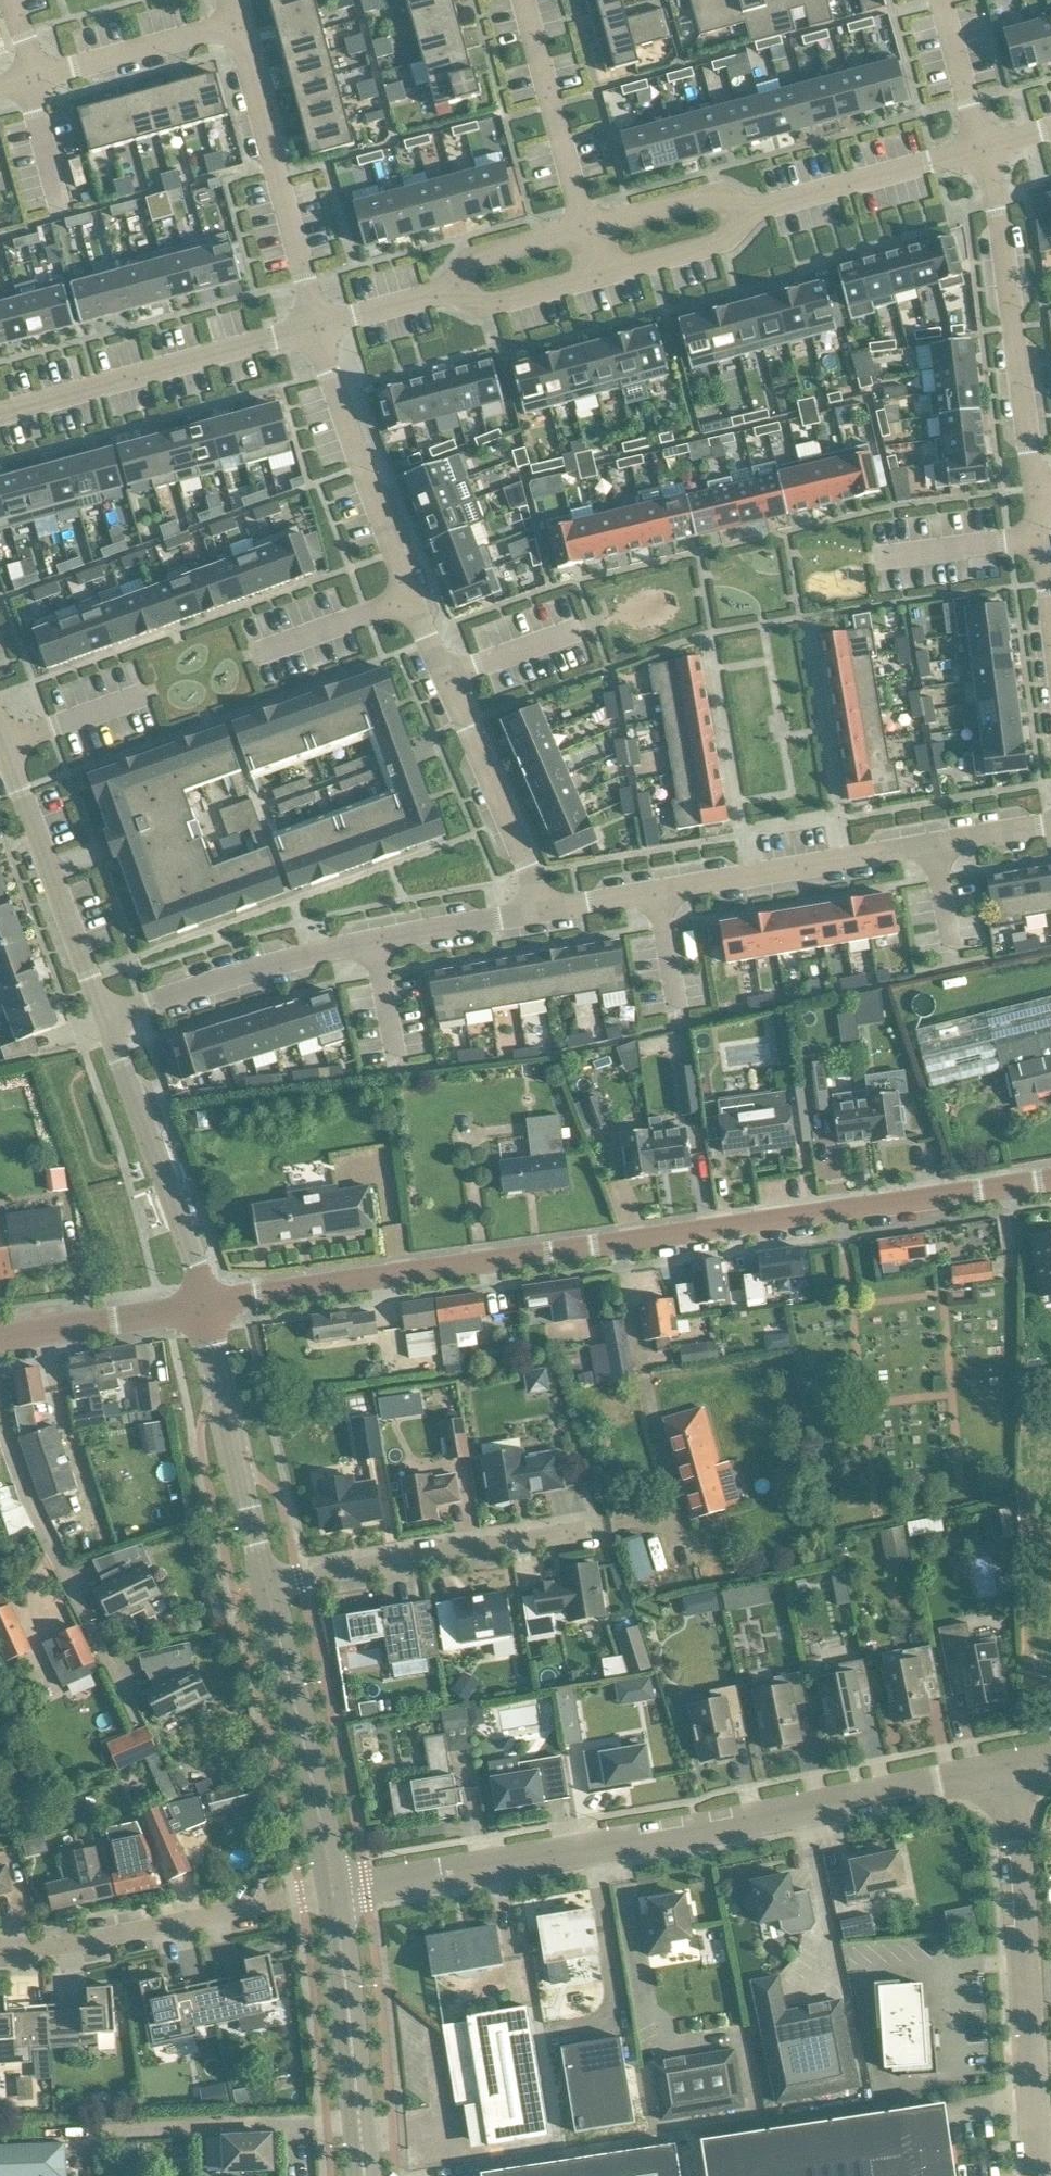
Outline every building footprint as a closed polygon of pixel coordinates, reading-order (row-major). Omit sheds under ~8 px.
[(316,0),(269,0),(274,19),(317,7),(316,0)] [(353,0),(343,0),(336,2),(338,10),(355,6),(353,0)] [(382,9),(379,0),(362,5),(365,13),(382,9)] [(453,0),(407,0),(411,16),(454,4),(453,0)] [(590,13),(623,4),(622,0),(586,0),(590,13)] [(721,0),(690,0),(700,36),(721,0)] [(763,0),(721,0),(700,36),(746,23),(751,44),(773,38),(763,0)] [(804,0),(763,0),(773,38),(796,32),(790,11),(805,7),(805,8),(806,7),(804,0)] [(806,7),(805,8),(810,28),(834,21),(828,1),(832,0),(804,0),(806,7)] [(864,13),(887,7),(885,0),(860,0),(864,13)] [(460,27),(454,4),(411,16),(417,39),(460,27)] [(598,42),(668,23),(664,8),(627,19),(623,4),(590,13),(598,42)] [(280,41),(324,30),(317,7),(274,19),(280,41)] [(875,27),(872,18),(860,22),(862,30),(875,27)] [(1039,65),(1029,26),(1027,20),(1003,26),(1016,71),(1039,65)] [(1029,26),(1039,65),(1050,62),(1050,20),(1029,26)] [(862,30),(860,22),(847,25),(850,33),(862,30)] [(635,48),(672,38),(668,23),(598,42),(606,72),(639,63),(635,48)] [(466,50),(460,27),(417,39),(423,61),(466,50)] [(330,52),(324,30),(280,41),(286,64),(330,52)] [(830,39),(827,31),(815,34),(817,42),(830,39)] [(365,43),(362,34),(345,39),(348,47),(365,43)] [(817,42),(815,34),(802,37),(804,46),(817,42)] [(780,36),(768,40),(770,48),(783,45),(780,36)] [(391,46),(389,37),(372,42),(374,50),(391,46)] [(770,48),(768,40),(755,43),(757,52),(770,48)] [(367,51),(365,43),(348,47),(350,56),(367,51)] [(394,54),(391,46),(374,50),(377,58),(394,54)] [(472,71),(466,50),(423,61),(429,84),(472,72),(472,71)] [(336,75),(330,52),(286,64),(293,87),(336,75)] [(871,62),(873,68),(884,107),(907,101),(894,55),(871,62)] [(739,65),(737,56),(724,60),(727,68),(739,65)] [(727,68),(724,60),(712,63),(714,71),(727,68)] [(694,77),(692,68),(679,72),(681,80),(694,77)] [(884,107),(873,68),(850,74),(861,113),(884,107)] [(475,71),(472,71),(472,72),(429,84),(436,107),(437,107),(449,104),(481,95),(475,71)] [(681,80),(679,72),(667,75),(669,84),(681,80)] [(216,73),(193,80),(204,123),(228,117),(216,73)] [(861,113),(850,74),(828,80),(838,119),(861,113)] [(342,98),(336,75),(293,87),(299,109),(342,98)] [(204,123),(193,80),(170,86),(182,129),(204,123)] [(377,88),(374,80),(358,84),(360,93),(377,88)] [(649,89),(647,80),(634,84),(636,92),(649,89)] [(838,119),(828,80),(805,86),(816,125),(838,119)] [(401,83),(385,87),(387,95),(404,91),(401,83)] [(636,92),(634,84),(621,87),(624,96),(636,92)] [(182,129),(170,86),(147,92),(159,135),(182,129)] [(816,125),(805,86),(782,92),(793,131),(816,125)] [(379,97),(377,88),(360,93),(362,101),(379,97)] [(406,99),(404,91),(387,95),(389,104),(406,99)] [(159,135),(147,92),(125,98),(136,141),(159,135)] [(793,131),(782,92),(760,99),(770,138),(793,131)] [(136,141),(125,98),(102,104),(114,147),(136,141)] [(348,120),(342,98),(299,109),(305,132),(348,120)] [(770,138),(760,99),(737,105),(748,144),(770,138)] [(114,147),(102,104),(78,111),(90,154),(114,147)] [(449,104),(437,107),(439,115),(451,112),(449,104)] [(748,144),(737,105),(715,111),(725,150),(748,144)] [(368,124),(385,119),(383,111),(366,115),(368,124)] [(725,150),(715,111),(692,117),(702,156),(725,150)] [(702,156),(692,117),(669,123),(680,162),(702,156)] [(355,145),(348,120),(305,132),(311,157),(355,145)] [(479,131),(477,122),(464,126),(467,134),(479,131)] [(657,168),(646,129),(644,123),(621,129),(633,175),(657,168)] [(680,162),(669,123),(646,129),(657,168),(680,162)] [(467,134),(464,126),(452,129),(454,137),(467,134)] [(431,143),(429,135),(417,138),(419,147),(431,143)] [(419,147),(417,138),(404,142),(406,150),(419,147)] [(382,151),(370,155),(372,163),(385,160),(382,151)] [(222,153),(213,155),(218,172),(226,170),(222,153)] [(218,172),(213,155),(205,157),(209,174),(218,172)] [(372,163),(370,155),(357,158),(359,166),(372,163)] [(87,184),(80,159),(69,162),(76,187),(87,184)] [(514,207),(503,165),(477,172),(488,214),(493,213),(493,214),(503,211),(503,210),(514,207)] [(178,171),(170,173),(174,190),(181,189),(183,188),(178,171)] [(488,214),(477,172),(453,179),(464,220),(475,217),(476,219),(486,216),(485,215),(488,214)] [(174,190),(170,173),(161,176),(166,193),(174,190)] [(131,177),(123,179),(127,196),(136,194),(131,177)] [(223,187),(221,178),(208,181),(210,188),(210,190),(223,187)] [(127,196),(123,179),(114,182),(119,199),(127,196)] [(464,220),(453,179),(429,185),(440,227),(443,226),(444,227),(454,224),(453,223),(464,220)] [(440,227),(429,185),(405,191),(416,233),(428,230),(428,231),(438,229),(438,227),(440,227)] [(184,197),(181,189),(168,192),(171,201),(184,197)] [(416,233),(405,191),(381,198),(392,239),(396,239),(396,240),(406,237),(406,236),(416,233)] [(172,205),(171,201),(168,192),(152,197),(155,210),(172,205)] [(392,239),(381,198),(355,205),(366,246),(378,243),(379,245),(389,242),(388,241),(392,239)] [(138,210),(136,201),(123,204),(125,213),(138,210)] [(125,213),(123,204),(110,208),(113,216),(125,213)] [(93,222),(90,213),(78,216),(80,225),(93,222)] [(80,225),(78,216),(65,220),(67,229),(80,225)] [(1037,222),(1036,222),(1040,253),(1040,254),(1050,251),(1050,218),(1037,222)] [(218,286),(242,280),(229,233),(205,239),(218,286)] [(41,242),(39,234),(26,237),(28,246),(41,242)] [(28,246),(26,237),(13,241),(16,249),(28,246)] [(952,237),(929,244),(939,283),(938,283),(941,291),(965,285),(952,237)] [(218,286),(205,239),(183,245),(195,293),(218,286)] [(939,283),(929,244),(906,250),(917,289),(938,283),(939,283)] [(195,293),(183,245),(160,252),(173,299),(195,293)] [(917,289),(906,250),(883,256),(894,295),(917,289)] [(173,299),(160,252),(137,258),(139,268),(140,268),(150,305),(173,299)] [(894,295),(883,256),(861,262),(871,301),(870,301),(873,310),(897,303),(894,295)] [(871,301),(861,262),(837,269),(848,308),(870,301),(871,301)] [(150,305),(140,268),(139,268),(118,274),(127,311),(150,305)] [(127,311),(118,274),(96,280),(95,280),(105,317),(127,311)] [(105,317),(95,280),(96,280),(95,275),(70,281),(81,323),(105,317)] [(75,325),(62,278),(38,285),(39,290),(40,289),(51,331),(75,325)] [(800,288),(799,289),(812,338),(837,331),(824,282),(800,289),(800,288)] [(51,331),(40,289),(39,290),(17,296),(29,338),(51,331)] [(812,338),(799,289),(775,295),(788,344),(812,338)] [(788,344),(775,295),(774,295),(774,296),(751,302),(764,350),(788,344)] [(17,296),(0,300),(0,321),(6,344),(29,338),(17,296)] [(764,350),(751,302),(728,308),(727,308),(740,357),(764,350)] [(740,357),(727,308),(703,314),(716,363),(740,357)] [(716,363),(703,314),(702,315),(678,322),(691,370),(716,363)] [(951,327),(952,335),(952,336),(965,334),(964,325),(951,327)] [(633,333),(632,334),(645,383),(670,376),(657,327),(633,334),(633,333)] [(941,328),(928,330),(929,339),(942,337),(941,328)] [(929,339),(928,330),(915,332),(916,341),(929,339)] [(645,383),(632,334),(608,340),(621,389),(645,383)] [(621,389),(608,340),(607,340),(607,341),(584,347),(597,395),(621,389)] [(931,345),(934,369),(974,364),(971,340),(931,345)] [(895,341),(882,343),(883,351),(896,350),(895,341)] [(883,351),(882,343),(869,344),(870,353),(883,351)] [(597,395),(584,347),(561,353),(560,353),(573,402),(597,395)] [(573,402),(560,353),(536,360),(549,408),(573,402)] [(549,408),(536,360),(535,360),(536,360),(512,367),(525,415),(549,408)] [(493,361),(469,368),(480,407),(503,400),(493,361)] [(977,387),(974,364),(934,369),(937,392),(937,393),(977,387)] [(480,407),(469,368),(447,374),(457,413),(480,407)] [(869,369),(856,372),(858,381),(871,377),(869,369)] [(457,413),(447,374),(424,380),(434,419),(457,413)] [(873,386),(871,377),(858,381),(861,389),(873,386)] [(434,419),(424,380),(402,386),(402,385),(401,386),(412,425),(434,419)] [(412,425),(401,386),(378,392),(388,431),(412,425)] [(980,411),(977,387),(937,393),(937,392),(928,393),(931,418),(940,417),(940,416),(980,411)] [(840,392),(828,395),(830,404),(842,401),(840,392)] [(814,398),(806,400),(809,413),(817,411),(814,398)] [(809,413),(806,400),(797,402),(800,415),(809,413)] [(279,405),(256,411),(269,458),(292,452),(279,405)] [(850,415),(848,407),(848,406),(835,409),(837,418),(850,415)] [(768,410),(755,413),(757,422),(770,418),(768,410)] [(885,410),(876,412),(879,425),(888,423),(885,410)] [(269,458),(256,411),(233,418),(243,455),(242,455),(245,465),(269,458)] [(820,423),(818,414),(817,411),(809,413),(812,425),(820,423)] [(980,411),(940,416),(940,417),(943,438),(943,439),(983,434),(980,411)] [(757,422),(755,413),(742,416),(744,425),(757,422)] [(812,425),(809,413),(800,415),(803,427),(812,425)] [(243,455),(233,418),(211,424),(221,461),(222,461),(242,455),(243,455)] [(733,427),(731,419),(718,422),(720,430),(733,427)] [(781,431),(779,423),(766,426),(768,434),(781,431)] [(891,435),(888,423),(879,425),(882,437),(891,435)] [(221,461),(211,424),(188,430),(198,467),(197,467),(199,477),(224,471),(222,461),(221,461)] [(768,434),(766,426),(754,429),(756,438),(768,434)] [(198,467),(188,430),(165,436),(175,473),(176,473),(197,467),(198,467)] [(499,430),(487,435),(490,443),(503,438),(499,430)] [(672,433),(659,436),(661,444),(674,441),(672,433)] [(735,442),(733,434),(721,437),(723,445),(735,442)] [(937,464),(986,457),(986,456),(983,434),(943,439),(943,438),(934,440),(937,463),(937,464)] [(478,448),(490,443),(487,435),(475,439),(478,448)] [(175,473),(165,436),(142,442),(152,479),(154,489),(179,483),(176,473),(175,473)] [(723,445),(721,437),(708,440),(710,448),(723,445)] [(648,438),(635,441),(637,450),(650,447),(648,438)] [(457,449),(457,448),(454,440),(442,445),(445,453),(457,449)] [(637,450),(635,441),(622,444),(624,453),(637,450)] [(152,479),(142,442),(119,448),(129,485),(152,479)] [(690,453),(688,445),(688,444),(675,447),(677,456),(690,453)] [(445,453),(442,445),(429,450),(433,458),(445,453)] [(868,445),(845,450),(856,498),(880,493),(868,445)] [(677,456),(675,447),(662,451),(664,459),(677,456)] [(513,451),(515,460),(528,456),(525,448),(513,451)] [(113,450),(90,456),(100,493),(123,487),(113,450)] [(595,463),(592,450),(584,453),(587,465),(595,463)] [(856,498),(845,450),(822,456),(833,503),(855,498),(855,499),(856,498)] [(407,458),(411,466),(423,462),(420,453),(407,458)] [(587,465),(584,453),(575,455),(578,467),(587,465)] [(468,478),(459,455),(405,476),(414,498),(452,484),(468,478)] [(644,464),(642,456),(642,455),(629,458),(631,467),(644,464)] [(103,503),(100,493),(90,456),(67,463),(79,510),(103,503)] [(530,465),(528,456),(515,460),(517,468),(530,465)] [(833,503),(822,456),(799,461),(810,509),(833,503)] [(896,456),(887,458),(890,471),(899,469),(896,456)] [(989,482),(986,457),(937,464),(937,463),(933,463),(936,488),(989,482)] [(550,461),(552,470),(565,467),(563,458),(550,461)] [(631,467),(629,458),(617,461),(619,470),(631,467)] [(810,509),(799,461),(776,467),(778,475),(788,515),(788,514),(810,509)] [(79,510),(67,463),(44,469),(57,516),(79,510)] [(598,476),(596,467),(595,463),(587,465),(589,478),(598,476)] [(589,478),(587,465),(578,467),(581,480),(589,478)] [(57,516),(44,469),(21,475),(34,522),(57,516)] [(902,481),(899,469),(890,471),(893,483),(902,481)] [(563,483),(561,475),(561,474),(548,478),(550,486),(563,483)] [(21,475),(0,481),(0,489),(11,528),(34,522),(21,475)] [(778,475),(755,481),(765,520),(788,515),(778,475)] [(306,485),(303,477),(290,481),(293,490),(306,485)] [(733,486),(731,477),(707,483),(709,492),(710,491),(719,531),(742,525),(733,486)] [(468,478),(452,484),(414,498),(422,520),(460,506),(476,500),(468,478)] [(765,520),(755,481),(733,486),(742,525),(765,520)] [(673,541),(664,502),(661,487),(638,493),(641,508),(650,547),(673,541)] [(0,489),(0,531),(11,528),(0,489)] [(266,490),(254,494),(257,503),(269,498),(266,490)] [(710,491),(709,492),(687,497),(696,536),(719,531),(710,491)] [(257,503),(254,494),(242,499),(245,507),(257,503)] [(696,536),(687,497),(664,502),(673,541),(695,536),(696,536)] [(476,500),(460,506),(422,520),(430,542),(468,528),(484,522),(476,500)] [(526,500),(510,504),(512,510),(519,508),(527,506),(526,500)] [(282,512),(278,502),(266,506),(269,517),(282,512)] [(222,506),(210,510),(213,519),(225,514),(222,506)] [(269,517),(266,506),(253,511),(257,521),(269,517)] [(528,506),(527,506),(519,508),(522,521),(531,519),(528,506)] [(650,547),(641,508),(618,513),(628,552),(650,547)] [(213,519),(210,510),(197,515),(200,523),(213,519)] [(628,552),(618,513),(596,519),(605,558),(628,552)] [(573,524),(574,524),(572,515),(547,521),(558,569),(582,563),(573,524)] [(238,528),(234,518),(222,522),(225,532),(238,528)] [(596,519),(574,524),(573,524),(582,563),(583,563),(605,558),(596,519)] [(176,521),(168,524),(173,536),(181,533),(176,521)] [(225,532),(222,522),(209,527),(213,537),(225,532)] [(173,536),(168,524),(160,527),(164,539),(173,536)] [(299,525),(275,533),(293,581),(316,573),(299,525)] [(477,550),(468,528),(430,542),(431,543),(439,564),(477,550)] [(192,541),(190,534),(189,531),(176,536),(180,546),(192,541)] [(293,581),(275,533),(252,542),(256,551),(257,551),(271,589),(293,581)] [(180,546),(176,536),(164,540),(168,550),(180,546)] [(539,552),(536,540),(527,542),(530,554),(539,552)] [(126,541),(113,545),(116,554),(129,549),(126,541)] [(116,554),(113,545),(101,550),(104,558),(116,554)] [(150,561),(146,550),(134,555),(137,565),(150,561)] [(485,572),(485,571),(477,550),(439,564),(447,585),(447,586),(485,572)] [(257,551),(256,551),(235,559),(249,597),(271,589),(257,551)] [(542,565),(539,552),(530,554),(533,567),(542,565)] [(137,565),(134,555),(121,559),(125,569),(137,565)] [(81,557),(69,561),(72,570),(84,565),(81,557)] [(249,597),(235,559),(213,567),(226,605),(249,597)] [(72,570),(69,561),(56,566),(60,574),(72,570)] [(191,575),(192,575),(188,565),(164,573),(168,583),(169,583),(182,621),(204,613),(191,575)] [(105,577),(101,567),(89,571),(92,581),(105,577)] [(213,567),(192,575),(191,575),(204,613),(226,605),(213,567)] [(456,609),(502,591),(493,568),(485,571),(485,572),(447,586),(456,609)] [(92,581),(89,571),(77,575),(80,585),(92,581)] [(37,573),(25,577),(28,586),(40,581),(37,573)] [(28,586),(25,577),(12,582),(15,590),(28,586)] [(61,593),(57,582),(45,587),(48,597),(61,593)] [(169,583),(168,583),(147,591),(160,629),(182,621),(169,583)] [(48,597),(45,587),(33,591),(36,601),(48,597)] [(160,629),(147,591),(124,599),(138,637),(160,629)] [(102,607),(103,607),(99,597),(75,606),(79,615),(80,615),(93,653),(116,645),(102,607)] [(1008,630),(1005,605),(970,610),(968,598),(954,600),(958,636),(968,635),(1008,630)] [(138,637),(124,599),(103,607),(102,607),(116,645),(138,637)] [(58,623),(59,623),(55,613),(31,622),(37,640),(34,641),(38,652),(42,651),(48,670),(71,661),(58,623)] [(79,615),(59,623),(58,623),(71,661),(93,653),(80,615),(79,615)] [(925,640),(923,627),(912,629),(914,642),(925,640)] [(872,628),(822,636),(827,665),(872,657),(872,658),(877,657),(872,628)] [(1011,653),(1008,630),(968,635),(971,657),(971,658),(1011,653)] [(909,651),(907,638),(897,639),(899,652),(909,651)] [(912,663),(909,651),(899,652),(901,665),(912,663)] [(927,651),(916,652),(919,665),(929,663),(927,651)] [(1014,676),(1011,653),(971,658),(971,657),(961,658),(964,683),(974,682),(974,681),(1014,676)] [(704,685),(699,657),(649,666),(654,695),(659,694),(659,693),(704,685)] [(876,684),(872,658),(872,657),(827,665),(832,692),(876,684)] [(931,676),(929,663),(919,665),(921,678),(931,676)] [(373,730),(381,752),(397,796),(275,840),(293,890),(311,884),(312,885),(338,875),(338,874),(340,873),(372,862),(373,863),(400,853),(399,852),(446,835),(436,808),(432,809),(407,740),(392,697),(396,696),(386,669),(339,686),(339,684),(312,694),(312,695),(278,708),(278,707),(251,716),(251,717),(233,724),(251,774),(373,730)] [(1017,699),(1014,676),(974,681),(974,682),(977,705),(1017,699)] [(881,711),(876,684),(832,692),(836,718),(881,711)] [(632,698),(630,685),(620,687),(622,699),(632,698)] [(709,712),(704,685),(659,693),(659,694),(664,720),(709,712)] [(922,704),(921,699),(920,691),(909,693),(911,706),(922,704)] [(616,705),(614,692),(603,694),(606,707),(616,705)] [(921,699),(922,704),(923,712),(934,710),(932,697),(921,699)] [(634,710),(632,698),(622,699),(624,712),(634,710)] [(1020,723),(1017,699),(977,705),(980,728),(1020,723)] [(924,717),(923,712),(922,704),(911,706),(913,718),(924,717)] [(618,718),(616,705),(606,707),(608,720),(618,718)] [(502,722),(513,747),(550,731),(539,706),(502,722)] [(936,723),(934,710),(923,712),(924,717),(925,725),(936,723)] [(886,737),(881,711),(836,718),(841,745),(886,737)] [(713,739),(709,712),(664,720),(669,747),(713,739)] [(1023,746),(1020,723),(980,728),(983,750),(983,751),(1023,746)] [(185,792),(230,776),(241,772),(225,727),(196,737),(196,736),(176,743),(176,744),(137,758),(137,757),(117,764),(117,766),(88,776),(98,803),(99,803),(109,830),(104,832),(110,848),(114,859),(119,857),(140,915),(139,915),(148,942),(178,932),(178,933),(198,926),(197,925),(236,911),(237,912),(257,905),(256,904),(285,893),(269,848),(258,852),(213,868),(185,792)] [(559,753),(550,731),(513,747),(522,769),(559,753)] [(890,764),(886,737),(841,745),(845,772),(890,765),(890,764)] [(627,752),(626,741),(625,739),(615,741),(617,753),(627,752)] [(626,741),(627,752),(628,754),(638,752),(636,739),(626,741)] [(718,766),(713,739),(669,747),(673,774),(718,766)] [(945,756),(943,743),(932,745),(934,758),(945,756)] [(928,758),(926,746),(915,747),(917,760),(928,758)] [(1026,770),(1023,746),(983,751),(983,750),(973,752),(976,777),(1026,770)] [(629,764),(628,754),(627,752),(617,753),(619,766),(629,764)] [(640,765),(638,752),(628,754),(629,764),(630,767),(640,765)] [(568,774),(559,753),(522,769),(531,790),(568,774)] [(373,764),(370,756),(358,760),(361,768),(373,764)] [(947,769),(945,756),(934,758),(936,771),(947,769)] [(930,771),(928,758),(917,760),(919,773),(930,771)] [(361,768),(358,760),(346,765),(349,773),(361,768)] [(895,763),(890,764),(890,765),(845,772),(850,800),(856,799),(857,803),(869,801),(868,798),(900,792),(895,763)] [(349,773),(346,765),(334,769),(337,777),(349,773)] [(723,793),(718,766),(673,774),(678,800),(678,801),(723,793)] [(378,778),(375,770),(363,774),(366,783),(378,778)] [(244,779),(241,772),(230,776),(233,783),(244,779)] [(366,783),(363,774),(351,779),(354,787),(366,783)] [(540,812),(577,796),(568,774),(531,790),(540,812)] [(308,778),(296,782),(299,790),(311,786),(308,778)] [(235,790),(246,786),(244,779),(233,783),(235,790)] [(354,787),(351,779),(339,783),(342,791),(354,787)] [(299,790),(296,782),(285,786),(287,795),(299,790)] [(249,793),(246,786),(235,790),(238,797),(249,793)] [(287,795),(285,786),(273,791),(275,799),(287,795)] [(632,800),(630,788),(620,789),(622,802),(632,800)] [(317,800),(314,792),(301,797),(304,805),(317,800)] [(651,806),(649,793),(638,794),(640,807),(651,806)] [(727,821),(723,793),(678,801),(678,800),(672,801),(677,830),(710,824),(710,828),(722,826),(721,822),(727,821)] [(550,833),(587,817),(577,796),(540,812),(550,833)] [(304,805),(301,797),(290,801),(293,809),(304,805)] [(255,809),(251,799),(240,803),(244,813),(255,809)] [(635,813),(632,800),(622,802),(624,815),(635,813)] [(293,809),(290,801),(278,805),(281,813),(293,809)] [(247,823),(244,813),(240,803),(219,811),(229,837),(250,829),(247,823)] [(653,818),(651,806),(640,807),(642,820),(653,818)] [(258,819),(255,809),(244,813),(247,823),(258,819)] [(598,842),(587,817),(550,833),(560,858),(598,842)] [(262,828),(258,819),(247,823),(250,829),(251,832),(262,828)] [(254,842),(265,838),(262,828),(251,832),(254,842)] [(269,848),(265,838),(254,842),(258,852),(269,848)] [(1042,869),(1050,914),(1050,913),(1050,867),(1042,869)] [(1050,914),(1042,869),(1015,873),(1023,918),(1024,918),(1050,914)] [(0,872),(0,897),(8,894),(0,872)] [(1023,918),(1015,873),(987,878),(995,928),(1024,923),(1024,918),(1023,918)] [(8,894),(0,897),(0,922),(16,916),(17,916),(8,894)] [(890,895),(863,899),(870,939),(897,935),(890,895)] [(870,939),(863,899),(840,903),(847,943),(870,939)] [(847,943),(840,903),(817,907),(824,947),(847,943)] [(824,947),(817,907),(794,911),(801,951),(824,947)] [(801,951),(794,911),(771,915),(778,955),(801,951)] [(778,955),(771,915),(748,919),(755,959),(778,955)] [(16,916),(0,922),(0,947),(24,938),(16,916)] [(755,959),(748,919),(721,924),(728,964),(755,959)] [(24,938),(0,947),(0,972),(33,960),(32,960),(24,938)] [(1042,949),(1039,938),(1027,941),(1029,951),(1042,949)] [(629,991),(620,941),(592,946),(599,991),(600,996),(604,996),(606,1009),(627,1005),(625,992),(629,991)] [(1029,951),(1027,941),(1014,943),(1016,954),(1029,951)] [(599,991),(592,946),(565,950),(572,996),(599,991)] [(572,996),(565,950),(538,955),(545,1000),(572,996)] [(545,1000),(538,955),(511,960),(518,1005),(545,1000)] [(33,960),(0,972),(0,995),(1,997),(41,982),(33,960)] [(518,1005),(511,960),(484,964),(492,1009),(518,1005)] [(492,1009),(484,964),(457,969),(465,1014),(492,1009)] [(465,1014),(457,969),(429,974),(437,1024),(466,1019),(465,1014)] [(876,973),(878,983),(891,980),(889,970),(876,973)] [(868,985),(865,975),(853,977),(855,988),(868,985)] [(855,988),(853,977),(840,980),(842,991),(855,988)] [(49,1004),(41,982),(1,997),(9,1019),(49,1004)] [(883,1007),(880,990),(854,996),(858,1013),(883,1007)] [(820,991),(808,994),(810,1004),(823,1002),(820,991)] [(347,1040),(331,992),(308,999),(320,1038),(319,1038),(322,1048),(347,1040)] [(810,1004),(808,994),(795,997),(797,1007),(810,1004)] [(761,997),(763,1007),(763,1008),(776,1005),(774,995),(761,997)] [(761,997),(748,1000),(751,1010),(763,1007),(761,997)] [(1002,1071),(996,1046),(1050,1033),(1050,1029),(1050,1027),(1050,998),(917,1031),(926,1061),(933,1088),(959,1081),(1002,1071)] [(320,1038),(308,999),(285,1006),(297,1045),(319,1038),(320,1038)] [(50,1009),(49,1004),(9,1019),(17,1040),(16,1040),(17,1042),(1,1048),(5,1060),(40,1053),(39,1051),(30,1053),(25,1039),(58,1027),(57,1025),(56,1023),(59,1022),(53,1008),(50,1009)] [(297,1045),(285,1006),(263,1013),(275,1052),(297,1045)] [(275,1052),(263,1013),(241,1020),(253,1059),(275,1052)] [(788,1017),(772,1019),(776,1043),(792,1040),(788,1017)] [(253,1059),(241,1020),(218,1027),(230,1066),(253,1059)] [(230,1066),(218,1027),(196,1034),(208,1073),(230,1066)] [(622,1038),(620,1027),(607,1030),(609,1040),(622,1038)] [(593,1033),(579,1036),(582,1046),(595,1043),(593,1033)] [(996,1046),(1002,1071),(1003,1072),(1010,1070),(1016,1092),(1015,1092),(1016,1097),(1017,1096),(1020,1108),(1037,1103),(1035,1095),(1050,1091),(1050,1033),(996,1046)] [(208,1073),(196,1034),(172,1042),(184,1080),(208,1073)] [(582,1046),(579,1036),(567,1038),(570,1049),(582,1046)] [(541,1059),(539,1048),(526,1050),(528,1061),(541,1059)] [(485,1060),(484,1049),(471,1051),(472,1061),(485,1060)] [(528,1061),(526,1050),(513,1052),(515,1062),(528,1061)] [(472,1061),(471,1051),(458,1052),(459,1063),(472,1061)] [(802,1065),(809,1112),(829,1109),(823,1063),(802,1065)] [(541,1065),(538,1077),(551,1081),(555,1069),(541,1065)] [(342,1066),(329,1068),(331,1079),(344,1077),(342,1066)] [(699,1101),(694,1066),(676,1068),(683,1116),(701,1113),(699,1101)] [(319,1069),(306,1071),(307,1082),(320,1080),(319,1069)] [(307,1082),(306,1071),(293,1073),(294,1083),(307,1082)] [(271,1075),(258,1077),(260,1088),(273,1086),(271,1075)] [(260,1088),(258,1077),(245,1079),(247,1089),(260,1088)] [(227,1098),(227,1091),(226,1087),(213,1089),(214,1100),(227,1098)] [(811,1139),(804,1087),(787,1090),(769,1093),(770,1094),(764,1095),(764,1097),(753,1098),(753,1096),(720,1101),(720,1100),(717,1100),(725,1153),(759,1148),(760,1151),(795,1146),(794,1142),(811,1139)] [(214,1100),(213,1089),(200,1090),(202,1101),(214,1100)] [(867,1097),(868,1097),(867,1090),(832,1095),(839,1144),(873,1139),(867,1097)] [(884,1095),(868,1097),(867,1097),(873,1139),(874,1143),(904,1139),(902,1124),(906,1123),(904,1107),(899,1108),(897,1093),(884,1095)] [(608,1125),(597,1096),(583,1101),(594,1130),(608,1125)] [(563,1154),(561,1134),(562,1134),(560,1114),(532,1118),(535,1141),(531,1142),(533,1158),(501,1162),(503,1176),(500,1180),(500,1185),(504,1188),(504,1192),(532,1188),(532,1191),(568,1187),(564,1154),(563,1154)] [(691,1167),(686,1129),(652,1134),(658,1172),(691,1167)] [(658,1172),(652,1134),(651,1130),(621,1134),(622,1142),(623,1149),(619,1150),(621,1166),(626,1165),(628,1180),(658,1175),(657,1172),(658,1172)] [(369,1187),(338,1191),(337,1185),(287,1194),(288,1200),(253,1206),(259,1245),(375,1227),(369,1187)] [(42,1212),(29,1214),(29,1212),(7,1216),(7,1218),(0,1219),(0,1278),(16,1276),(14,1268),(67,1261),(60,1209),(42,1212)] [(1032,1237),(1042,1297),(1050,1295),(1050,1234),(1032,1237)] [(925,1235),(878,1242),(881,1264),(883,1274),(900,1272),(899,1261),(928,1257),(925,1235)] [(760,1273),(745,1276),(748,1301),(764,1298),(762,1281),(786,1278),(804,1275),(800,1247),(794,1248),(762,1252),(757,1253),(760,1273)] [(694,1284),(677,1286),(681,1316),(699,1313),(698,1305),(725,1301),(719,1258),(692,1262),(693,1262),(691,1262),(694,1284)] [(958,1267),(960,1281),(993,1277),(991,1262),(958,1267)] [(578,1279),(524,1287),(527,1309),(552,1305),(554,1322),(582,1318),(580,1301),(581,1301),(578,1279)] [(460,1364),(456,1334),(481,1330),(479,1317),(485,1316),(482,1293),(436,1300),(445,1366),(460,1364)] [(808,1295),(802,1295),(803,1306),(814,1304),(812,1294),(808,1295)] [(646,1341),(656,1339),(658,1352),(671,1349),(669,1337),(678,1336),(672,1299),(640,1304),(646,1341)] [(402,1305),(405,1328),(436,1324),(432,1300),(402,1305)] [(313,1317),(317,1342),(377,1333),(374,1313),(350,1317),(350,1312),(313,1317)] [(625,1319),(604,1323),(615,1381),(636,1377),(625,1319)] [(406,1335),(409,1358),(436,1354),(433,1331),(406,1335)] [(680,1347),(682,1364),(724,1358),(722,1341),(680,1347)] [(133,1345),(93,1352),(98,1382),(100,1392),(120,1389),(118,1378),(138,1374),(133,1345)] [(100,1392),(98,1382),(93,1352),(67,1356),(75,1400),(90,1397),(100,1395),(100,1392)] [(40,1368),(14,1373),(20,1405),(14,1407),(20,1437),(19,1437),(41,1501),(42,1500),(51,1521),(72,1512),(64,1493),(77,1489),(55,1426),(38,1431),(33,1404),(46,1402),(40,1368)] [(535,1400),(558,1399),(557,1375),(534,1376),(535,1400)] [(161,1409),(158,1383),(140,1385),(144,1412),(161,1409)] [(93,1413),(73,1417),(75,1427),(105,1422),(101,1395),(100,1395),(90,1397),(93,1413)] [(393,1395),(379,1397),(382,1416),(396,1414),(393,1395)] [(663,1419),(692,1519),(725,1509),(713,1466),(719,1464),(703,1408),(663,1419)] [(352,1421),(359,1460),(383,1456),(376,1417),(352,1421)] [(449,1459),(468,1455),(463,1419),(443,1422),(449,1459)] [(127,1428),(128,1447),(160,1447),(160,1428),(127,1428)] [(528,1493),(563,1487),(557,1453),(523,1458),(521,1451),(483,1457),(491,1504),(496,1503),(497,1506),(502,1506),(507,1505),(512,1503),(511,1501),(517,1500),(517,1498),(525,1496),(526,1498),(529,1498),(528,1493)] [(431,1475),(401,1479),(408,1522),(438,1517),(436,1503),(441,1502),(442,1504),(461,1501),(456,1474),(432,1478),(431,1475)] [(334,1488),(321,1491),(316,1491),(317,1495),(314,1498),(315,1507),(319,1509),(322,1528),(326,1527),(327,1531),(348,1528),(347,1524),(380,1518),(374,1482),(353,1485),(352,1477),(332,1480),(334,1488)] [(638,1535),(618,1541),(632,1582),(652,1576),(638,1535)] [(140,1599),(159,1590),(148,1567),(152,1565),(142,1543),(141,1544),(111,1554),(119,1570),(108,1576),(111,1583),(96,1590),(108,1614),(126,1606),(127,1609),(142,1602),(140,1599)] [(536,1596),(524,1598),(530,1637),(557,1633),(554,1620),(553,1613),(567,1611),(569,1620),(604,1615),(596,1564),(561,1570),(563,1586),(555,1587),(554,1585),(552,1585),(552,1582),(537,1585),(537,1588),(535,1588),(536,1596)] [(848,1591),(836,1593),(838,1606),(851,1603),(848,1591)] [(440,1603),(436,1604),(444,1651),(494,1643),(496,1656),(515,1653),(511,1633),(505,1592),(482,1596),(482,1597),(483,1597),(483,1599),(474,1600),(474,1599),(475,1599),(474,1597),(454,1601),(454,1602),(455,1605),(439,1608),(438,1605),(440,1604),(440,1603)] [(716,1592),(696,1596),(700,1615),(720,1611),(716,1592)] [(345,1614),(332,1616),(337,1647),(339,1647),(350,1645),(386,1639),(390,1665),(439,1656),(430,1600),(425,1601),(426,1603),(427,1607),(389,1613),(388,1609),(389,1609),(388,1607),(345,1614)] [(7,1661),(31,1650),(10,1604),(0,1608),(0,1645),(7,1661)] [(967,1623),(939,1628),(948,1674),(963,1671),(970,1706),(973,1706),(974,1709),(988,1706),(987,1703),(1005,1700),(994,1644),(972,1648),(967,1623)] [(98,1671),(83,1637),(78,1627),(42,1643),(63,1687),(98,1671)] [(639,1627),(617,1634),(630,1675),(652,1668),(639,1627)] [(151,1668),(160,1686),(146,1693),(157,1717),(175,1708),(177,1712),(191,1705),(190,1701),(208,1693),(197,1669),(196,1669),(191,1659),(193,1658),(189,1642),(158,1649),(162,1664),(150,1667),(151,1668)] [(929,1715),(922,1679),(937,1676),(931,1646),(903,1651),(905,1662),(884,1667),(895,1722),(905,1720),(906,1723),(920,1721),(919,1717),(929,1715)] [(866,1659),(838,1664),(841,1675),(819,1679),(830,1735),(843,1732),(844,1736),(862,1732),(862,1729),(865,1728),(857,1692),(873,1689),(866,1659)] [(802,1672),(774,1677),(776,1688),(755,1693),(766,1748),(782,1745),(783,1748),(797,1745),(796,1742),(800,1741),(793,1705),(808,1702),(802,1672)] [(627,1685),(628,1709),(663,1707),(662,1683),(627,1685)] [(736,1754),(729,1719),(744,1715),(738,1685),(710,1691),(712,1701),(691,1706),(702,1761),(719,1758),(720,1761),(734,1758),(733,1755),(736,1754)] [(573,1687),(555,1690),(565,1745),(583,1742),(573,1687)] [(365,1709),(368,1723),(387,1719),(384,1705),(365,1709)] [(221,1776),(253,1757),(230,1717),(198,1736),(221,1776)] [(114,1759),(142,1747),(135,1732),(107,1744),(114,1759)] [(458,1816),(456,1805),(462,1804),(460,1791),(464,1790),(464,1788),(456,1789),(453,1775),(451,1775),(445,1734),(424,1737),(431,1779),(392,1785),(391,1782),(389,1783),(395,1819),(397,1818),(397,1815),(436,1809),(437,1820),(458,1816)] [(645,1746),(616,1751),(615,1746),(583,1751),(590,1792),(589,1793),(590,1794),(623,1788),(622,1783),(651,1778),(645,1746)] [(468,1757),(470,1784),(479,1783),(478,1756),(468,1757)] [(491,1778),(496,1808),(495,1809),(495,1810),(570,1797),(570,1796),(568,1796),(562,1757),(519,1764),(521,1773),(491,1778)] [(183,1772),(174,1777),(181,1791),(190,1786),(183,1772)] [(207,1794),(213,1814),(260,1802),(255,1781),(207,1794)] [(169,1880),(191,1870),(175,1834),(206,1821),(200,1796),(168,1803),(140,1815),(146,1829),(169,1880)] [(116,1826),(106,1828),(115,1871),(113,1871),(118,1895),(157,1887),(149,1850),(143,1836),(137,1822),(116,1826)] [(95,1847),(71,1853),(77,1878),(48,1884),(53,1909),(113,1896),(108,1871),(100,1873),(95,1847)] [(847,1904),(873,1899),(876,1894),(875,1890),(905,1884),(899,1853),(881,1856),(881,1855),(879,1855),(880,1857),(871,1858),(871,1857),(869,1858),(869,1859),(852,1862),(854,1871),(841,1873),(847,1904)] [(12,1891),(6,1865),(0,1866),(0,1894),(12,1891)] [(788,1875),(785,1876),(785,1875),(784,1875),(785,1877),(778,1879),(778,1876),(777,1877),(752,1882),(754,1894),(749,1899),(751,1909),(757,1911),(760,1923),(780,1919),(782,1929),(790,1934),(810,1930),(815,1922),(809,1891),(792,1894),(788,1875)] [(643,1918),(643,1915),(642,1915),(648,1955),(671,1951),(671,1950),(668,1950),(667,1942),(692,1938),(689,1921),(693,1920),(690,1907),(687,1908),(685,1895),(649,1901),(652,1916),(643,1918)] [(598,1953),(592,1916),(589,1917),(588,1912),(594,1912),(593,1910),(540,1919),(547,1962),(548,1962),(552,1983),(569,1980),(565,1959),(598,1953)] [(428,1938),(435,1977),(436,1981),(437,1980),(436,1974),(453,1971),(464,1979),(473,1977),(471,1968),(500,1963),(494,1927),(428,1938)] [(209,1983),(208,1983),(217,2023),(237,2019),(238,2018),(242,2035),(267,2030),(263,2013),(261,2003),(279,1999),(271,1960),(270,1955),(257,1957),(245,1960),(249,1980),(229,1984),(210,1988),(209,1983),(211,1983),(211,1981),(208,1982),(209,1983)] [(153,1980),(140,1982),(141,1988),(150,2026),(154,2048),(197,2039),(194,2028),(217,2023),(208,1983),(207,1983),(207,1982),(204,1983),(205,1984),(207,1984),(208,1988),(169,1997),(165,1977),(153,1980)] [(752,1982),(777,2102),(858,2086),(840,2001),(829,2003),(828,2001),(808,2005),(808,2007),(785,2012),(778,1977),(752,1982)] [(922,1983),(879,1986),(884,2069),(906,2067),(906,2075),(900,2075),(900,2077),(938,2074),(934,2022),(925,2023),(922,1983)] [(48,2011),(50,2046),(97,2043),(96,2033),(115,2031),(113,1992),(112,1986),(99,1987),(87,1988),(89,2008),(48,2011)] [(15,2062),(30,2061),(29,2048),(34,2048),(36,2079),(51,2077),(49,2046),(50,2046),(48,2011),(47,2006),(47,2005),(44,2005),(44,2006),(47,2006),(47,2011),(7,2014),(5,1994),(0,1994),(0,2063),(15,2062)] [(444,2021),(442,2021),(456,2106),(481,2102),(488,2146),(549,2136),(528,2006),(467,2016),(468,2021),(444,2025),(444,2021)] [(561,2048),(575,2132),(635,2122),(621,2038),(622,2038),(621,2037),(561,2047),(561,2048)] [(653,2064),(662,2120),(743,2106),(734,2050),(685,2059),(684,2056),(664,2060),(664,2062),(653,2064)] [(249,2091),(234,2094),(238,2111),(253,2107),(249,2091)] [(935,2108),(934,2105),(701,2140),(707,2175),(955,2175),(953,2162),(950,2162),(948,2149),(951,2149),(948,2127),(936,2129),(933,2108),(935,2108)] [(272,2169),(271,2135),(224,2137),(225,2171),(272,2169)] [(65,2143),(0,2145),(0,2175),(66,2175),(65,2143)] [(676,2144),(481,2173),(481,2175),(680,2175),(676,2144)]
